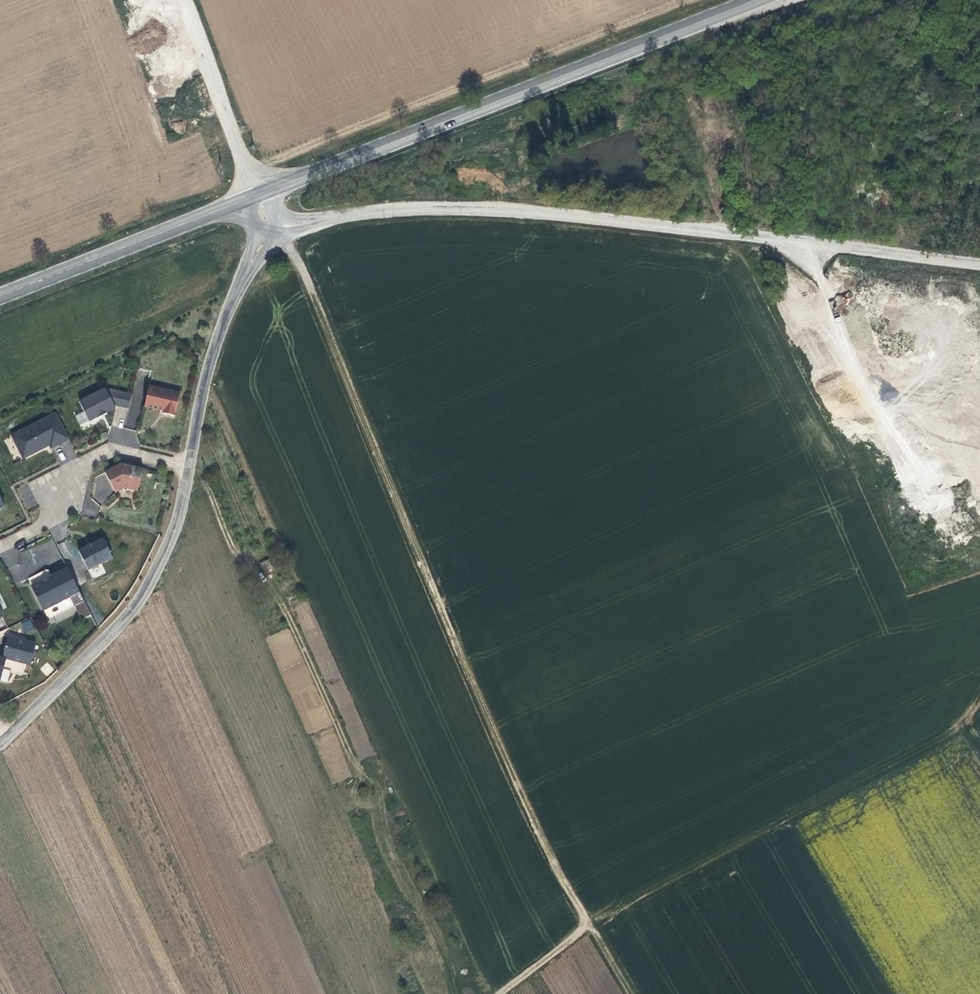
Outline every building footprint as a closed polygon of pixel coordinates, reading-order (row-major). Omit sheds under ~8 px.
[(174,417),(180,394),(149,387),(144,407),(162,412),(162,414),(174,417)] [(113,406),(126,410),(130,396),(105,390),(78,403),(87,422),(96,418),(97,419),(106,415),(105,413),(114,409),(113,406)] [(50,448),(69,439),(56,413),(11,435),(22,458),(42,448),(41,446),(47,443),(49,445),(50,448)] [(104,472),(104,473),(114,493),(123,489),(134,491),(137,492),(138,489),(143,470),(125,465),(121,464),(104,472)] [(16,488),(27,509),(37,504),(27,483),(16,488)] [(82,513),(98,516),(100,501),(84,498),(82,513)] [(88,572),(113,560),(103,540),(78,552),(88,572)] [(268,559),(261,562),(265,573),(272,570),(268,559)] [(90,615),(66,566),(30,585),(42,610),(68,596),(80,619),(90,615)] [(21,622),(24,633),(33,631),(31,620),(21,622)] [(7,635),(1,656),(0,656),(0,680),(6,682),(9,669),(2,667),(4,657),(29,664),(34,643),(7,635)] [(47,677),(55,669),(47,661),(39,669),(47,677)]
